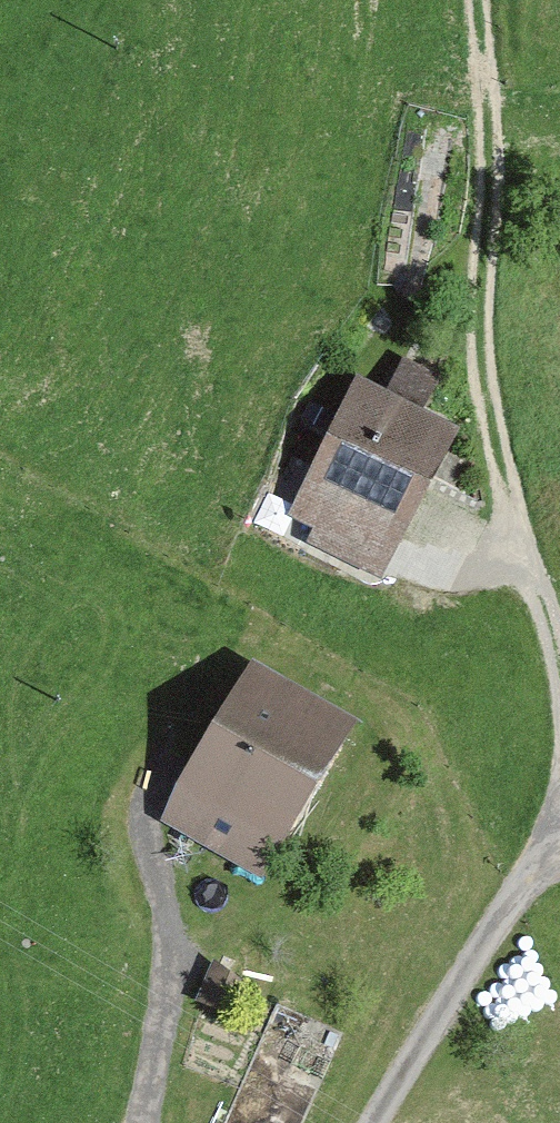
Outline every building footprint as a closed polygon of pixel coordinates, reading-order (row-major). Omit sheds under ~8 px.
[(288,510),(326,529),(318,545),(365,569),(382,537),(381,537),(437,428),(351,382),(288,510)] [(159,813),(256,869),(273,839),(263,833),(269,823),(270,824),(322,738),(331,724),(289,699),(244,672),(159,813)] [(307,1082),(251,1062),(228,1122),(292,1122),(307,1082)]
